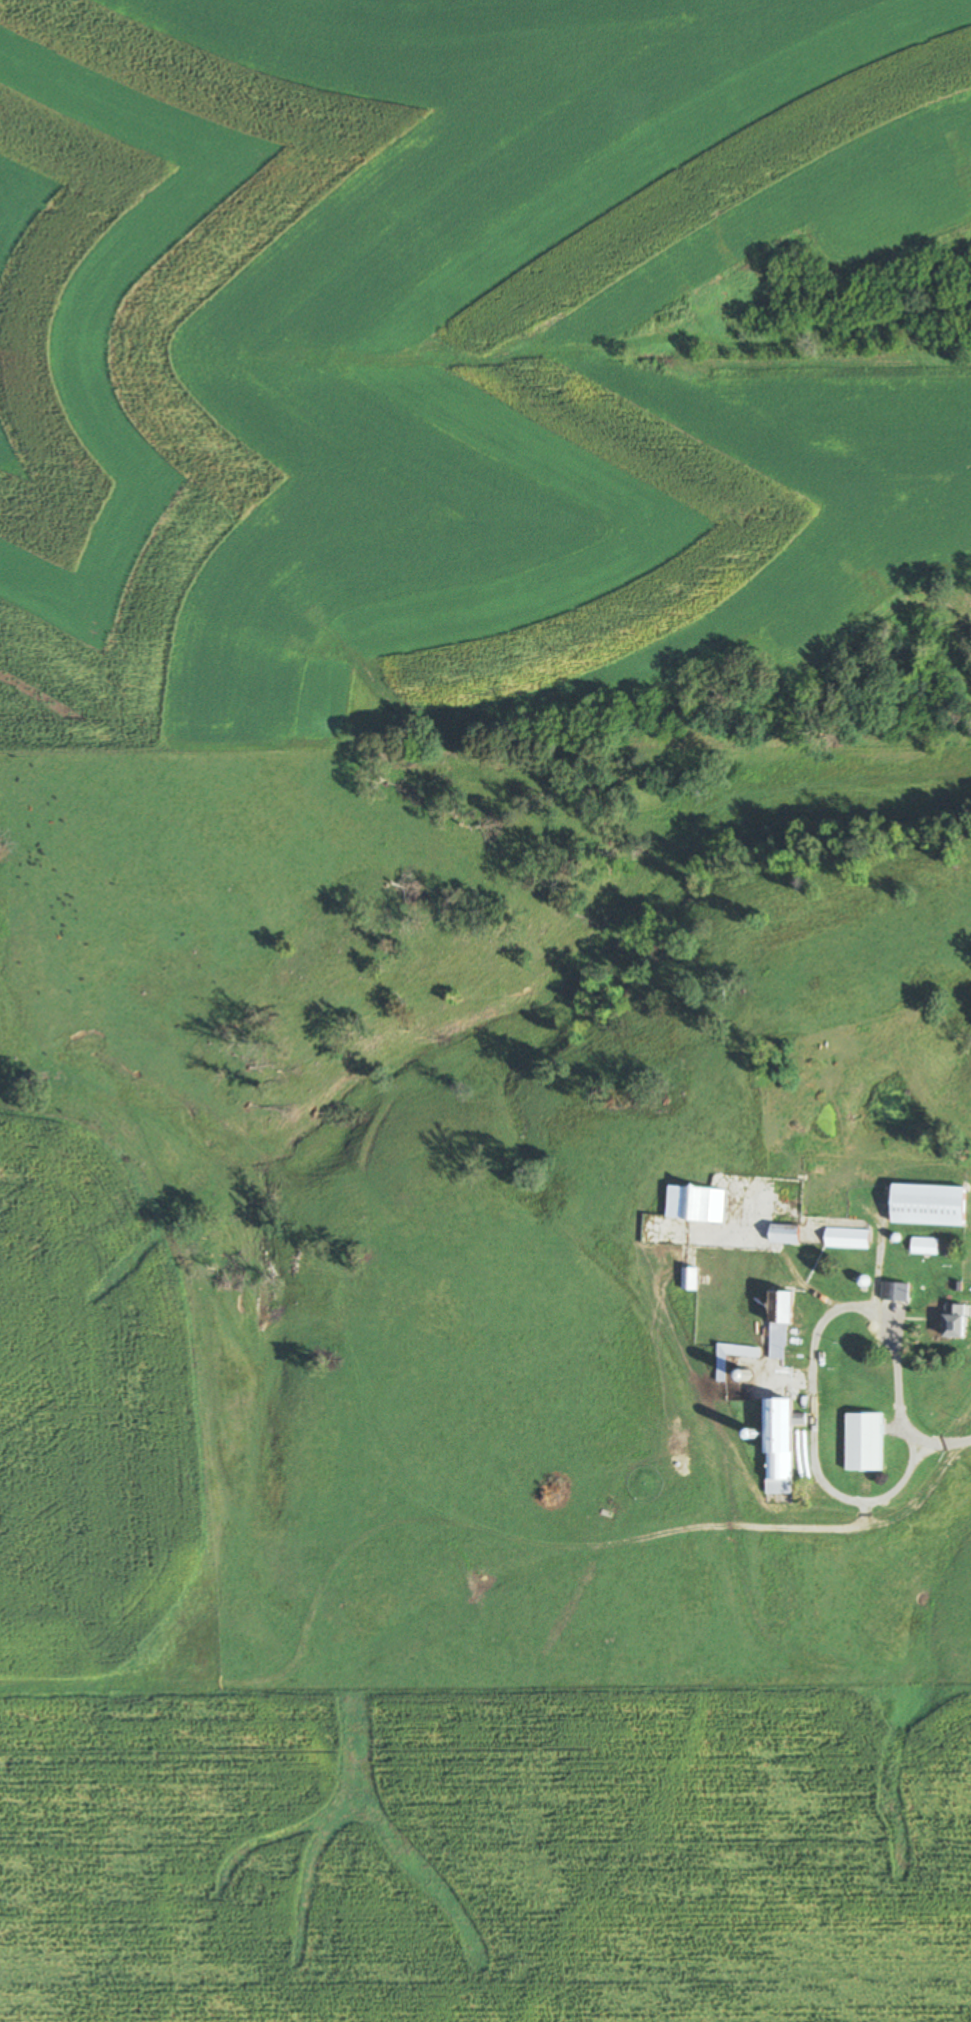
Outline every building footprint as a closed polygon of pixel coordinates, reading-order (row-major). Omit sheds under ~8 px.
[(725,1190),(669,1186),(667,1219),(723,1223),(725,1190)] [(893,1224),(966,1226),(967,1188),(894,1186),(893,1224)] [(771,1244),(799,1244),(799,1225),(771,1225),(771,1244)] [(868,1250),(869,1230),(826,1228),(825,1248),(868,1250)] [(912,1255),(939,1255),(939,1238),(912,1238),(912,1255)] [(682,1291),(697,1291),(697,1268),(682,1268),(682,1291)] [(881,1300),(909,1301),(909,1284),(882,1282),(881,1300)] [(769,1360),(786,1360),(788,1324),(794,1324),(795,1292),(772,1291),(769,1360)] [(966,1304),(944,1304),(944,1337),(966,1337),(966,1304)] [(727,1355),(748,1355),(749,1348),(719,1347),(718,1375),(726,1375),(727,1355)] [(766,1398),(766,1495),(793,1495),(793,1398),(766,1398)] [(882,1414),(847,1414),(847,1471),(882,1471),(882,1414)]
